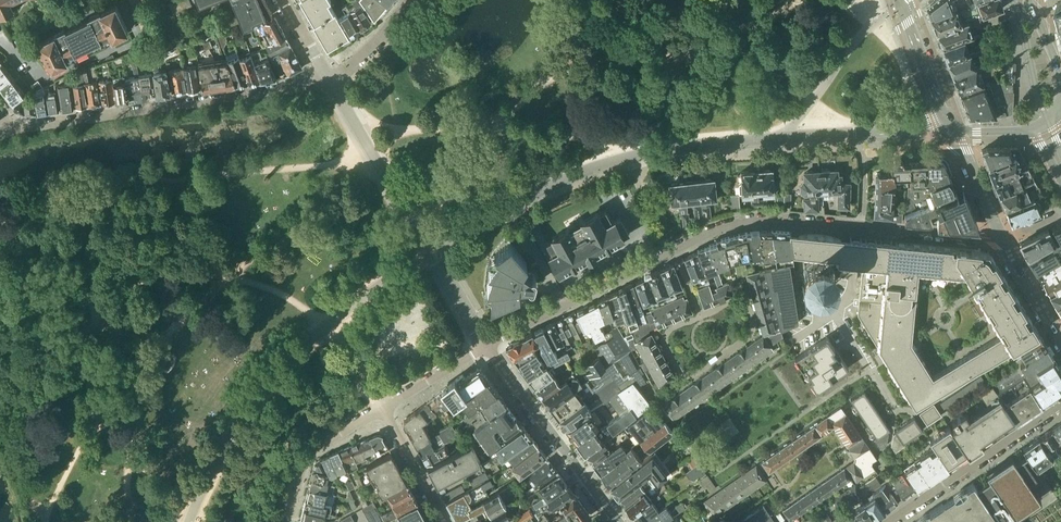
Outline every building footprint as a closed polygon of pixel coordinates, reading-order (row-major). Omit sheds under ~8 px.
[(14,10),(11,3),(17,0),(0,0),(0,17),(14,10)] [(192,5),(190,0),(173,0),(168,2),(172,14),(192,5)] [(243,26),(254,21),(253,19),(262,15),(263,18),(267,16),(273,14),(265,0),(233,0),(243,26)] [(314,20),(333,9),(328,0),(302,0),(314,20)] [(348,10),(360,28),(371,20),(361,3),(362,2),(361,0),(352,0),(351,0),(354,5),(348,8),(346,4),(345,5),(348,10)] [(387,4),(382,0),(361,0),(362,2),(363,2),(375,18),(377,16),(376,15),(382,7),(383,8),(387,4)] [(931,18),(968,4),(966,0),(931,0),(926,4),(931,18)] [(971,8),(974,18),(980,16),(1003,7),(1000,0),(981,0),(975,2),(976,6),(971,8)] [(115,2),(95,11),(91,2),(54,19),(58,28),(52,31),(53,32),(37,39),(51,67),(112,38),(129,30),(115,2)] [(931,18),(937,32),(968,20),(974,18),(971,8),(969,4),(968,4),(931,18)] [(350,35),(360,28),(348,10),(345,5),(334,10),(349,35),(350,35)] [(327,48),(349,35),(334,10),(333,9),(314,20),(311,22),(327,48)] [(285,34),(275,13),(240,29),(243,34),(252,30),(255,36),(262,33),(264,38),(261,40),(263,45),(285,34)] [(968,20),(937,32),(943,46),(964,38),(970,36),(973,35),(968,20)] [(199,41),(218,33),(216,28),(194,39),(196,49),(202,47),(199,41)] [(219,35),(223,49),(227,40),(224,33),(219,35)] [(266,45),(274,61),(294,52),(285,34),(263,45),(264,47),(266,45)] [(964,38),(943,46),(948,61),(970,53),(964,38)] [(213,46),(210,40),(203,43),(205,49),(213,46)] [(239,54),(250,82),(262,80),(255,63),(251,53),(248,44),(243,46),(245,52),(239,54)] [(992,44),(970,53),(948,61),(950,66),(951,70),(952,70),(953,75),(989,60),(999,61),(992,44)] [(138,77),(141,97),(154,95),(151,75),(139,77),(138,61),(151,57),(148,45),(132,51),(136,67),(138,77)] [(151,50),(154,57),(164,53),(166,52),(163,45),(151,50)] [(170,59),(176,56),(181,54),(179,45),(166,52),(170,59)] [(251,53),(255,63),(262,80),(276,78),(276,76),(275,77),(269,58),(268,58),(267,55),(262,56),(259,50),(251,53)] [(125,77),(128,99),(141,97),(138,77),(136,67),(132,51),(128,53),(133,68),(134,76),(125,77)] [(281,78),(301,67),(294,52),(274,61),(273,62),(281,78)] [(113,53),(106,57),(108,61),(113,59),(116,64),(123,61),(122,56),(115,58),(113,53)] [(154,73),(157,95),(170,93),(166,67),(158,68),(158,62),(167,58),(164,53),(154,57),(152,58),(154,73)] [(226,59),(235,84),(250,82),(239,54),(226,59)] [(989,60),(953,75),(960,92),(959,92),(960,92),(989,81),(991,81),(987,72),(1002,67),(1005,67),(1005,80),(1014,80),(1014,72),(1015,62),(999,61),(989,60)] [(9,71),(3,64),(2,62),(0,63),(0,78),(9,71)] [(198,67),(201,89),(234,84),(225,63),(198,67)] [(183,69),(186,91),(199,89),(196,65),(182,67),(183,69)] [(5,91),(23,78),(20,74),(14,78),(13,77),(19,72),(15,67),(9,72),(9,71),(0,78),(0,85),(5,91)] [(84,83),(87,106),(100,104),(97,82),(89,83),(86,68),(82,69),(84,83)] [(83,83),(84,83),(82,69),(78,69),(80,84),(72,85),(76,107),(82,106),(82,107),(86,106),(83,83)] [(169,71),(172,93),(186,91),(183,69),(169,71)] [(115,102),(127,100),(124,77),(117,78),(117,81),(113,82),(115,102)] [(13,101),(23,97),(26,95),(25,92),(18,83),(23,78),(5,91),(13,101)] [(38,80),(30,86),(33,91),(43,86),(38,80)] [(98,82),(102,104),(114,102),(112,80),(98,82)] [(960,92),(963,101),(964,104),(993,93),(1013,91),(1013,83),(1008,84),(1008,81),(1014,80),(1005,80),(989,81),(960,92)] [(58,92),(56,92),(58,110),(74,108),(70,84),(57,86),(58,92)] [(47,112),(58,110),(56,92),(50,93),(49,87),(44,88),(45,94),(44,94),(47,112)] [(1012,112),(1013,110),(1013,98),(1013,91),(993,93),(964,104),(969,116),(972,116),(995,115),(1010,114),(1012,113),(1012,112)] [(34,97),(36,113),(47,112),(44,94),(34,96),(34,97)] [(23,97),(24,113),(25,113),(36,113),(34,97),(27,98),(26,95),(23,97)] [(14,110),(24,113),(23,97),(13,101),(13,102),(14,109),(14,110)] [(989,167),(1015,157),(1022,153),(1018,146),(987,147),(982,149),(989,167)] [(994,181),(1017,172),(1028,167),(1025,160),(1018,163),(1015,157),(989,167),(994,180),(994,181)] [(893,177),(908,176),(907,163),(904,163),(904,162),(901,159),(895,159),(892,163),(892,165),(890,165),(891,173),(893,173),(893,177)] [(922,182),(927,182),(942,161),(925,162),(925,173),(923,173),(922,182)] [(927,182),(928,183),(949,175),(944,162),(942,161),(927,182)] [(925,162),(907,163),(908,176),(907,186),(918,186),(918,183),(922,182),(923,173),(925,173),(925,162)] [(832,194),(840,193),(839,205),(849,205),(850,183),(841,183),(841,174),(837,174),(837,170),(831,170),(830,168),(823,169),(821,171),(823,198),(832,198),(832,194)] [(756,172),(758,192),(762,191),(762,196),(773,196),(773,191),(773,180),(772,175),(773,175),(770,169),(764,169),(763,172),(756,172)] [(758,199),(758,192),(756,172),(750,173),(748,170),(740,171),(741,182),(742,197),(751,197),(751,205),(758,204),(758,199)] [(823,198),(821,171),(814,172),(813,171),(808,171),(806,172),(805,172),(805,176),(803,176),(803,181),(800,184),(800,190),(804,193),(810,193),(810,198),(805,198),(805,208),(818,208),(818,204),(823,204),(823,198)] [(1023,185),(1020,180),(1017,172),(994,181),(1000,195),(1023,185)] [(876,181),(875,188),(893,189),(893,177),(893,173),(891,173),(881,174),(879,173),(876,173),(874,175),(874,180),(876,181)] [(956,193),(951,180),(949,175),(928,183),(930,190),(926,192),(918,200),(912,202),(914,208),(909,210),(910,205),(906,206),(905,213),(923,206),(956,193)] [(1038,186),(1033,175),(1020,180),(1023,185),(1025,189),(1029,187),(1030,190),(1038,186)] [(706,199),(716,199),(714,182),(712,182),(711,180),(706,181),(706,183),(699,183),(702,219),(711,218),(710,205),(707,205),(706,199)] [(702,219),(699,183),(693,184),(692,182),(687,183),(686,184),(685,185),(686,201),(688,201),(696,201),(696,204),(694,204),(695,220),(702,219)] [(930,190),(928,183),(927,182),(922,182),(918,183),(918,186),(907,186),(906,206),(910,205),(909,210),(914,208),(912,202),(918,200),(926,192),(930,190)] [(686,201),(685,185),(679,185),(677,184),(673,184),(672,186),(671,186),(672,203),(680,202),(681,206),(679,207),(680,217),(682,217),(683,228),(690,227),(688,201),(686,201)] [(1006,209),(1019,203),(1030,199),(1025,189),(1023,185),(1000,195),(1006,209)] [(875,188),(875,201),(892,203),(893,189),(875,188)] [(785,207),(785,193),(785,191),(778,191),(778,194),(775,194),(775,205),(784,205),(784,207),(785,207)] [(969,226),(969,224),(970,224),(975,221),(976,221),(976,220),(975,221),(973,216),(974,215),(974,214),(973,215),(970,210),(972,209),(971,209),(970,209),(968,204),(969,203),(968,203),(966,198),(967,197),(966,197),(965,197),(963,192),(964,192),(964,191),(963,192),(958,194),(957,194),(956,194),(956,193),(923,206),(921,223),(928,223),(933,221),(933,223),(937,223),(946,224),(947,225),(961,226),(962,225),(962,226),(963,226),(964,225),(964,226),(965,226),(966,225),(967,226),(968,226),(969,226)] [(740,209),(739,194),(731,195),(732,209),(740,209)] [(1034,197),(1030,199),(1019,203),(1027,217),(1040,211),(1034,197)] [(892,210),(892,203),(875,201),(874,214),(891,216),(892,210)] [(1019,203),(1006,209),(1012,223),(1027,217),(1019,203)] [(923,206),(905,213),(904,221),(921,223),(923,206)] [(558,272),(559,271),(578,261),(578,262),(580,261),(579,260),(587,256),(588,258),(595,254),(594,252),(628,234),(620,217),(614,220),(613,220),(610,222),(605,211),(599,215),(598,213),(582,222),(583,223),(569,231),(568,229),(552,237),(554,239),(547,243),(553,254),(549,255),(558,272)] [(1052,242),(1060,258),(1060,224),(1059,225),(1058,225),(1057,225),(1052,228),(1059,238),(1055,241),(1052,242)] [(1048,229),(1035,236),(1042,248),(1052,242),(1055,241),(1048,229)] [(763,258),(763,256),(759,231),(746,233),(750,258),(751,258),(752,261),(763,260),(763,258)] [(769,257),(771,263),(772,267),(775,266),(771,231),(759,231),(763,256),(763,258),(769,257)] [(772,267),(764,269),(768,282),(771,294),(774,306),(778,318),(781,330),(781,329),(802,320),(800,307),(796,308),(791,272),(795,272),(792,252),(793,252),(791,231),(789,231),(771,231),(775,266),(772,267)] [(743,274),(746,274),(753,272),(752,266),(746,268),(744,260),(750,258),(746,233),(745,232),(732,236),(742,269),(743,274)] [(828,235),(823,234),(818,234),(813,234),(808,234),(802,235),(799,236),(797,253),(839,257),(841,240),(837,238),(833,236),(828,235)] [(488,304),(511,295),(519,292),(518,284),(528,284),(529,284),(529,285),(530,285),(531,286),(532,286),(533,285),(534,285),(534,284),(534,283),(536,277),(536,276),(536,275),(536,274),(535,274),(534,273),(533,273),(532,273),(531,274),(523,269),(527,262),(506,236),(494,250),(486,267),(484,286),(488,304)] [(743,274),(742,269),(732,236),(720,239),(721,240),(728,263),(735,261),(737,276),(743,274)] [(1035,236),(1020,243),(1028,257),(1042,248),(1035,236)] [(728,263),(721,240),(708,245),(717,269),(722,266),(725,276),(731,274),(728,263)] [(924,270),(926,244),(895,241),(894,250),(863,247),(860,247),(860,248),(859,250),(857,264),(862,264),(861,278),(858,314),(879,349),(915,408),(984,366),(1010,350),(1012,349),(1002,333),(932,376),(911,341),(918,270),(924,270)] [(1042,248),(1028,257),(1029,259),(1036,271),(1037,270),(1038,271),(1060,258),(1052,242),(1042,248)] [(966,274),(973,285),(1000,269),(989,250),(926,244),(924,270),(940,272),(940,273),(943,277),(947,280),(954,281),(960,278),(963,275),(963,274),(966,274)] [(697,251),(705,274),(712,271),(715,280),(721,278),(717,269),(708,245),(697,251)] [(697,251),(684,257),(693,278),(700,276),(702,280),(703,285),(708,283),(705,274),(697,251)] [(818,292),(826,291),(828,290),(834,286),(835,283),(838,276),(837,267),(836,265),(831,259),(829,258),(821,255),(812,256),(810,257),(804,262),(803,264),(800,272),(802,280),(803,282),(807,288),(810,290),(818,292)] [(1037,271),(1043,282),(1060,272),(1060,258),(1038,271),(1037,271)] [(683,286),(683,285),(673,264),(660,269),(669,291),(683,286)] [(648,276),(657,296),(670,292),(669,291),(660,269),(647,276),(648,276)] [(746,274),(750,287),(768,282),(764,269),(753,272),(746,274)] [(973,285),(993,318),(1020,302),(1000,269),(973,285)] [(1043,282),(1050,293),(1051,294),(1060,288),(1060,272),(1043,282)] [(659,304),(657,296),(648,276),(636,282),(645,303),(652,300),(654,306),(659,304)] [(712,292),(716,302),(734,294),(728,281),(716,287),(717,289),(712,292)] [(771,294),(768,282),(750,287),(753,299),(771,294)] [(633,283),(626,287),(635,315),(636,314),(644,312),(633,283)] [(698,291),(704,307),(716,302),(712,292),(709,284),(697,289),(698,291)] [(626,287),(617,291),(626,319),(630,328),(639,325),(635,315),(626,287)] [(1051,294),(1052,297),(1057,305),(1060,303),(1060,288),(1051,294)] [(626,319),(617,291),(607,296),(616,322),(626,319)] [(771,294),(753,299),(756,311),(774,306),(771,294)] [(607,296),(598,300),(598,301),(603,313),(608,325),(611,324),(615,323),(616,322),(607,296)] [(692,312),(686,297),(684,298),(683,296),(673,300),(681,317),(692,312)] [(673,300),(662,305),(670,322),(681,317),(673,300)] [(631,350),(615,323),(611,324),(608,325),(603,313),(598,301),(588,306),(576,312),(584,329),(586,329),(590,327),(595,337),(604,333),(607,339),(595,345),(599,350),(601,354),(609,365),(630,350),(631,350)] [(993,318),(1002,333),(1012,349),(1039,332),(1020,302),(993,318)] [(650,310),(651,311),(657,326),(657,327),(670,322),(662,305),(650,310)] [(756,311),(760,323),(778,318),(774,306),(756,311)] [(634,337),(626,340),(631,350),(636,346),(641,355),(658,345),(652,333),(650,334),(648,330),(657,326),(651,311),(646,313),(649,321),(639,325),(632,327),(630,328),(632,332),(634,337)] [(574,313),(565,317),(574,337),(578,345),(580,343),(583,342),(579,335),(586,332),(584,329),(576,312),(574,313)] [(554,322),(564,342),(569,340),(574,337),(565,317),(564,318),(554,322)] [(760,323),(763,335),(778,331),(778,330),(781,330),(778,318),(760,323)] [(553,323),(543,328),(555,347),(560,345),(562,349),(566,347),(564,342),(554,322),(553,323)] [(543,328),(533,333),(538,340),(542,345),(540,346),(548,357),(549,356),(550,358),(557,355),(555,347),(543,328)] [(762,335),(748,344),(759,360),(774,350),(771,345),(783,336),(781,329),(781,330),(778,330),(778,331),(763,335),(762,335)] [(1010,350),(1018,363),(1047,346),(1039,332),(1012,349),(1010,350)] [(532,344),(538,340),(533,333),(519,340),(509,345),(510,347),(508,349),(514,357),(513,357),(514,359),(526,351),(528,354),(535,349),(532,344)] [(827,335),(795,357),(816,389),(848,367),(827,335)] [(584,342),(588,349),(593,346),(589,339),(584,342)] [(759,360),(748,344),(737,352),(747,368),(759,360)] [(640,363),(642,368),(664,355),(658,345),(641,355),(644,361),(640,363)] [(526,351),(514,359),(527,377),(542,366),(541,363),(544,361),(549,359),(548,357),(540,346),(535,349),(528,354),(526,351)] [(527,377),(535,387),(559,370),(563,375),(565,378),(573,372),(568,366),(563,369),(558,362),(578,352),(575,346),(573,347),(570,348),(567,350),(557,355),(550,358),(544,361),(541,363),(542,366),(527,377)] [(998,380),(995,385),(998,390),(1002,388),(1022,375),(1027,372),(1039,364),(1053,355),(1052,355),(1047,346),(1018,363),(1001,374),(998,380)] [(175,353),(164,347),(157,361),(168,366),(168,365),(170,363),(172,361),(173,359),(174,357),(174,355),(175,353)] [(582,383),(549,405),(557,416),(613,378),(621,389),(633,380),(638,386),(649,378),(645,370),(642,371),(631,350),(630,350),(609,365),(607,366),(589,378),(582,383)] [(737,352),(726,360),(737,376),(747,368),(737,352)] [(648,368),(652,376),(670,366),(664,355),(642,368),(643,370),(648,368)] [(1022,375),(1041,405),(1047,401),(1058,394),(1060,391),(1060,368),(1053,355),(1039,364),(1027,372),(1022,375)] [(560,383),(542,396),(549,405),(582,383),(577,376),(588,369),(590,372),(587,374),(589,378),(607,366),(598,356),(573,372),(565,378),(566,380),(560,383)] [(726,360),(716,367),(726,383),(737,376),(726,360)] [(676,376),(670,366),(652,376),(656,383),(653,384),(656,391),(663,388),(661,384),(676,376)] [(726,383),(716,367),(705,375),(715,391),(726,383)] [(460,399),(467,394),(466,393),(487,378),(480,368),(477,368),(465,376),(462,373),(442,389),(453,403),(460,399)] [(559,370),(535,387),(542,396),(560,383),(566,380),(565,378),(563,375),(558,379),(554,374),(559,370)] [(705,375),(694,382),(705,398),(715,391),(705,375)] [(944,408),(985,380),(981,375),(940,403),(944,408)] [(1002,388),(998,390),(1016,421),(1041,405),(1022,375),(1002,388)] [(500,395),(498,392),(487,378),(466,393),(467,394),(460,399),(470,414),(500,395)] [(613,378),(557,416),(558,417),(565,427),(566,428),(610,398),(612,395),(621,389),(613,378)] [(610,398),(566,428),(576,441),(598,425),(605,420),(607,423),(644,395),(638,386),(633,380),(621,389),(612,395),(610,398)] [(694,406),(705,398),(694,382),(683,390),(694,406)] [(955,425),(951,428),(968,454),(969,454),(982,445),(983,444),(1004,429),(1016,421),(1001,394),(998,390),(996,391),(992,386),(980,394),(987,404),(968,416),(965,411),(956,417),(952,420),(955,425)] [(440,391),(435,395),(445,408),(450,405),(453,403),(442,389),(440,391)] [(683,390),(673,397),(684,413),(694,406),(683,390)] [(887,430),(889,429),(890,428),(863,390),(850,399),(854,404),(852,406),(856,413),(859,411),(868,425),(865,427),(870,433),(873,431),(877,437),(874,439),(880,449),(887,444),(889,433),(887,430)] [(435,395),(434,396),(427,401),(437,413),(445,408),(435,395)] [(470,427),(506,403),(500,395),(470,414),(464,418),(470,427)] [(598,425),(576,441),(584,452),(601,440),(651,403),(644,395),(607,423),(601,428),(598,425)] [(684,413),(673,397),(662,404),(673,420),(684,413)] [(420,407),(427,418),(428,419),(437,413),(427,401),(420,407)] [(474,427),(488,446),(500,438),(495,431),(499,428),(499,427),(515,415),(506,403),(470,427),(471,429),(474,427)] [(933,403),(919,412),(927,424),(941,414),(933,403)] [(834,426),(839,434),(854,424),(841,405),(827,415),(831,422),(834,426)] [(429,440),(429,439),(430,438),(422,421),(427,418),(420,407),(416,410),(415,410),(404,418),(403,423),(411,437),(412,436),(417,446),(429,440)] [(633,430),(628,434),(634,441),(634,442),(642,441),(644,445),(650,452),(675,433),(667,422),(665,423),(652,407),(629,425),(633,430)] [(495,431),(500,438),(521,423),(515,415),(499,427),(499,428),(495,431)] [(827,415),(814,423),(822,434),(834,426),(831,422),(827,415)] [(914,416),(904,423),(894,429),(896,432),(893,434),(891,445),(895,451),(905,445),(903,442),(910,437),(912,440),(919,436),(917,433),(923,429),(914,416)] [(1039,437),(1047,449),(1048,449),(1051,453),(1050,453),(1051,455),(1051,456),(1052,455),(1060,449),(1060,422),(1039,437)] [(445,442),(445,443),(458,434),(451,423),(438,432),(445,443),(445,442)] [(532,438),(521,423),(500,438),(488,446),(489,448),(489,447),(490,448),(486,450),(496,464),(507,456),(532,438)] [(822,434),(814,423),(814,424),(805,431),(812,441),(822,434)] [(854,424),(839,434),(847,446),(862,437),(854,424)] [(940,432),(959,460),(960,460),(961,460),(967,456),(967,455),(968,454),(951,428),(949,426),(940,432)] [(611,449),(592,463),(600,473),(625,454),(622,450),(630,444),(634,441),(628,434),(622,427),(604,440),(606,442),(611,449)] [(805,431),(793,439),(801,449),(812,441),(805,431)] [(930,439),(934,446),(949,467),(951,466),(951,467),(958,462),(957,461),(959,460),(940,432),(930,439)] [(377,434),(369,437),(377,453),(388,448),(384,441),(381,435),(377,434)] [(367,457),(377,453),(369,437),(359,441),(367,457)] [(850,450),(864,440),(862,437),(847,446),(850,450)] [(1051,456),(1051,455),(1050,453),(1051,453),(1048,449),(1047,449),(1039,437),(1023,448),(1037,467),(1052,456),(1052,455),(1051,456)] [(512,462),(512,463),(514,462),(515,463),(539,447),(532,438),(507,456),(512,462)] [(783,446),(790,456),(801,449),(793,439),(783,446)] [(417,446),(423,456),(434,449),(429,440),(417,446)] [(585,453),(592,463),(607,452),(611,449),(606,442),(604,440),(585,453)] [(854,457),(872,460),(876,458),(864,440),(850,450),(854,457)] [(367,457),(359,441),(349,446),(359,465),(369,460),(367,457)] [(445,443),(434,449),(423,456),(427,464),(450,452),(445,443),(445,442),(445,443)] [(480,461),(471,443),(428,466),(437,484),(480,461)] [(625,454),(600,473),(608,484),(650,452),(644,445),(636,451),(630,444),(622,450),(625,454)] [(348,471),(359,465),(349,446),(338,450),(347,470),(348,471)] [(783,446),(772,453),(780,464),(790,456),(783,446)] [(924,453),(939,473),(949,467),(934,446),(924,453)] [(518,475),(545,455),(539,447),(515,463),(514,462),(512,463),(512,462),(501,471),(506,476),(513,470),(518,475)] [(338,450),(330,454),(320,458),(327,473),(330,477),(347,470),(338,450)] [(650,456),(610,486),(618,496),(645,477),(652,485),(652,484),(658,480),(661,478),(670,471),(656,451),(650,456)] [(381,496),(386,493),(406,482),(391,453),(366,466),(371,475),(373,474),(379,485),(376,486),(381,496)] [(761,461),(768,471),(780,464),(772,453),(761,461)] [(915,462),(929,480),(939,473),(924,453),(914,460),(915,462)] [(699,462),(693,454),(685,460),(691,468),(699,462)] [(989,476),(989,477),(989,478),(989,479),(988,479),(983,483),(983,484),(977,488),(973,483),(1000,521),(1005,521),(1009,519),(1040,498),(1029,481),(1036,476),(1023,456),(1018,459),(1017,459),(1017,460),(1016,460),(1015,460),(1015,459),(1013,456),(989,473),(987,474),(989,476)] [(312,469),(327,473),(320,458),(318,458),(314,461),(312,469)] [(534,487),(557,471),(547,458),(525,474),(534,487)] [(872,465),(854,461),(846,466),(856,481),(874,468),(872,465)] [(918,488),(929,480),(915,462),(904,470),(918,488)] [(706,473),(699,463),(685,473),(690,479),(693,479),(698,475),(700,477),(706,473)] [(756,465),(745,473),(755,487),(766,480),(756,465)] [(835,473),(833,474),(841,485),(843,484),(852,478),(844,467),(835,473)] [(327,473),(312,469),(310,480),(335,486),(335,485),(328,483),(330,478),(330,477),(327,473)] [(352,472),(359,488),(356,490),(363,506),(373,501),(372,499),(369,500),(368,497),(366,498),(361,488),(364,486),(356,470),(352,472)] [(918,488),(904,470),(890,479),(904,498),(918,488)] [(485,471),(470,479),(473,486),(489,478),(485,471)] [(547,498),(566,483),(558,472),(538,488),(542,495),(530,502),(533,507),(539,503),(547,498)] [(745,473),(734,480),(745,495),(755,487),(745,473)] [(716,487),(707,474),(701,479),(709,491),(716,487)] [(826,479),(823,481),(831,493),(834,490),(841,485),(833,474),(826,479)] [(881,484),(876,476),(860,487),(865,495),(881,484)] [(446,501),(457,521),(459,521),(481,509),(476,500),(488,492),(485,488),(493,483),(490,477),(466,490),(465,490),(446,501)] [(645,477),(618,496),(625,506),(652,485),(645,477)] [(335,486),(310,480),(308,489),(329,494),(333,494),(335,486)] [(355,486),(352,480),(347,483),(349,489),(355,486)] [(735,501),(745,495),(734,480),(725,486),(735,501)] [(817,485),(813,488),(821,500),(825,497),(829,494),(831,493),(823,481),(821,483),(817,485)] [(386,493),(392,505),(413,493),(407,482),(406,482),(386,493)] [(973,483),(973,482),(959,491),(941,504),(914,521),(950,521),(952,520),(954,519),(956,518),(958,517),(960,516),(963,516),(965,516),(967,516),(970,517),(972,518),(973,518),(973,519),(976,520),(978,521),(979,521),(1000,521),(973,483)] [(552,506),(558,504),(573,493),(566,483),(547,498),(539,503),(533,507),(538,515),(544,512),(552,506)] [(631,514),(657,493),(666,487),(663,483),(655,488),(652,484),(652,485),(625,506),(631,514)] [(444,496),(446,501),(465,490),(462,484),(446,492),(447,495),(444,496)] [(838,508),(862,493),(856,484),(832,499),(834,503),(828,506),(830,510),(837,506),(838,508)] [(481,509),(485,516),(506,504),(502,497),(512,492),(508,485),(498,491),(490,496),(488,492),(476,500),(481,509)] [(875,495),(886,510),(897,503),(884,485),(872,493),(874,496),(875,495)] [(725,486),(716,493),(726,508),(735,501),(725,486)] [(808,491),(802,495),(810,507),(816,503),(819,501),(821,500),(813,488),(811,490),(808,491)] [(329,494),(308,489),(305,499),(324,503),(327,503),(329,494)] [(418,502),(413,493),(392,505),(394,508),(388,512),(391,517),(417,502),(418,502)] [(573,493),(558,504),(563,510),(564,509),(565,510),(561,514),(562,515),(566,512),(574,521),(577,521),(587,515),(587,511),(573,493)] [(657,493),(631,514),(638,521),(647,521),(657,514),(656,512),(659,510),(652,501),(656,500),(660,497),(657,493)] [(715,516),(726,508),(716,493),(704,501),(715,516)] [(799,497),(792,502),(800,514),(808,509),(810,507),(802,495),(799,497)] [(874,496),(864,502),(875,518),(886,510),(875,495),(874,496)] [(324,503),(305,499),(303,507),(321,512),(324,503)] [(362,508),(365,513),(376,507),(373,501),(362,508)] [(417,502),(391,517),(392,519),(398,516),(401,521),(428,521),(417,502)] [(673,515),(685,508),(681,502),(676,505),(674,509),(671,512),(666,505),(659,510),(656,512),(657,514),(647,521),(663,521),(673,515)] [(791,503),(782,509),(789,520),(791,520),(799,515),(800,514),(792,502),(792,503),(791,503)] [(855,509),(864,521),(869,521),(875,518),(864,502),(855,509)] [(743,521),(775,521),(762,503),(741,518),(743,521)] [(503,521),(504,521),(514,517),(506,504),(496,510),(503,521)] [(299,521),(308,521),(313,521),(318,520),(322,520),(324,512),(321,512),(303,507),(299,521)] [(380,513),(376,507),(365,513),(368,519),(380,513)] [(480,519),(485,516),(481,509),(459,521),(475,521),(480,519)] [(534,516),(530,509),(514,518),(517,521),(523,521),(534,516)] [(849,521),(864,521),(855,509),(845,516),(849,521)] [(496,510),(485,516),(489,521),(503,521),(496,510)] [(669,521),(687,521),(691,519),(686,511),(669,521)] [(553,518),(550,521),(544,512),(538,515),(540,519),(539,520),(540,521),(556,521),(553,518)] [(566,512),(562,515),(561,514),(553,518),(556,521),(574,521),(566,512)] [(836,518),(832,521),(827,512),(822,515),(827,521),(838,521),(836,518)] [(164,521),(157,520),(158,514),(148,513),(148,514),(147,521),(164,521)] [(370,521),(376,521),(383,519),(380,513),(368,519),(370,521)] [(351,514),(341,519),(341,520),(351,521),(354,521),(354,520),(351,514)] [(845,516),(843,514),(836,518),(838,521),(849,521),(845,516)]
